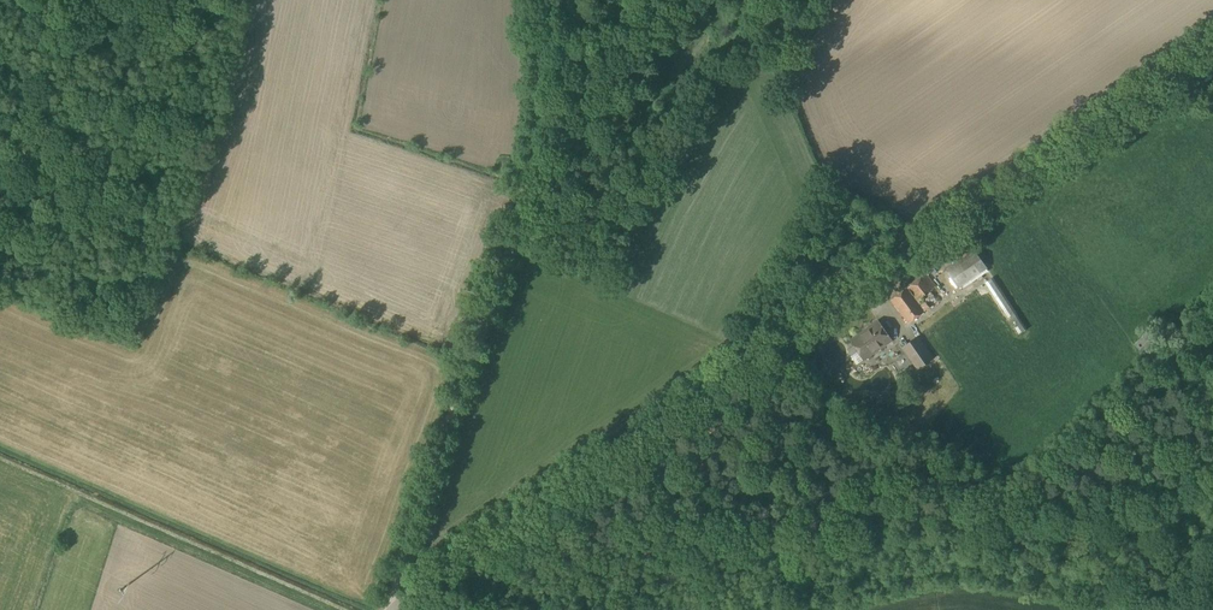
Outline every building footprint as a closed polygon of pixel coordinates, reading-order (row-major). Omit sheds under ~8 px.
[(958,287),(987,267),(976,251),(947,271),(958,287)] [(908,278),(918,277),(917,270),(907,272),(908,278)] [(936,287),(926,274),(891,301),(908,324),(945,296),(937,286),(936,287)] [(1022,333),(1027,329),(993,277),(988,281),(1022,333)] [(864,360),(891,341),(878,322),(851,341),(864,360)] [(917,370),(934,358),(919,336),(901,348),(917,370)]
